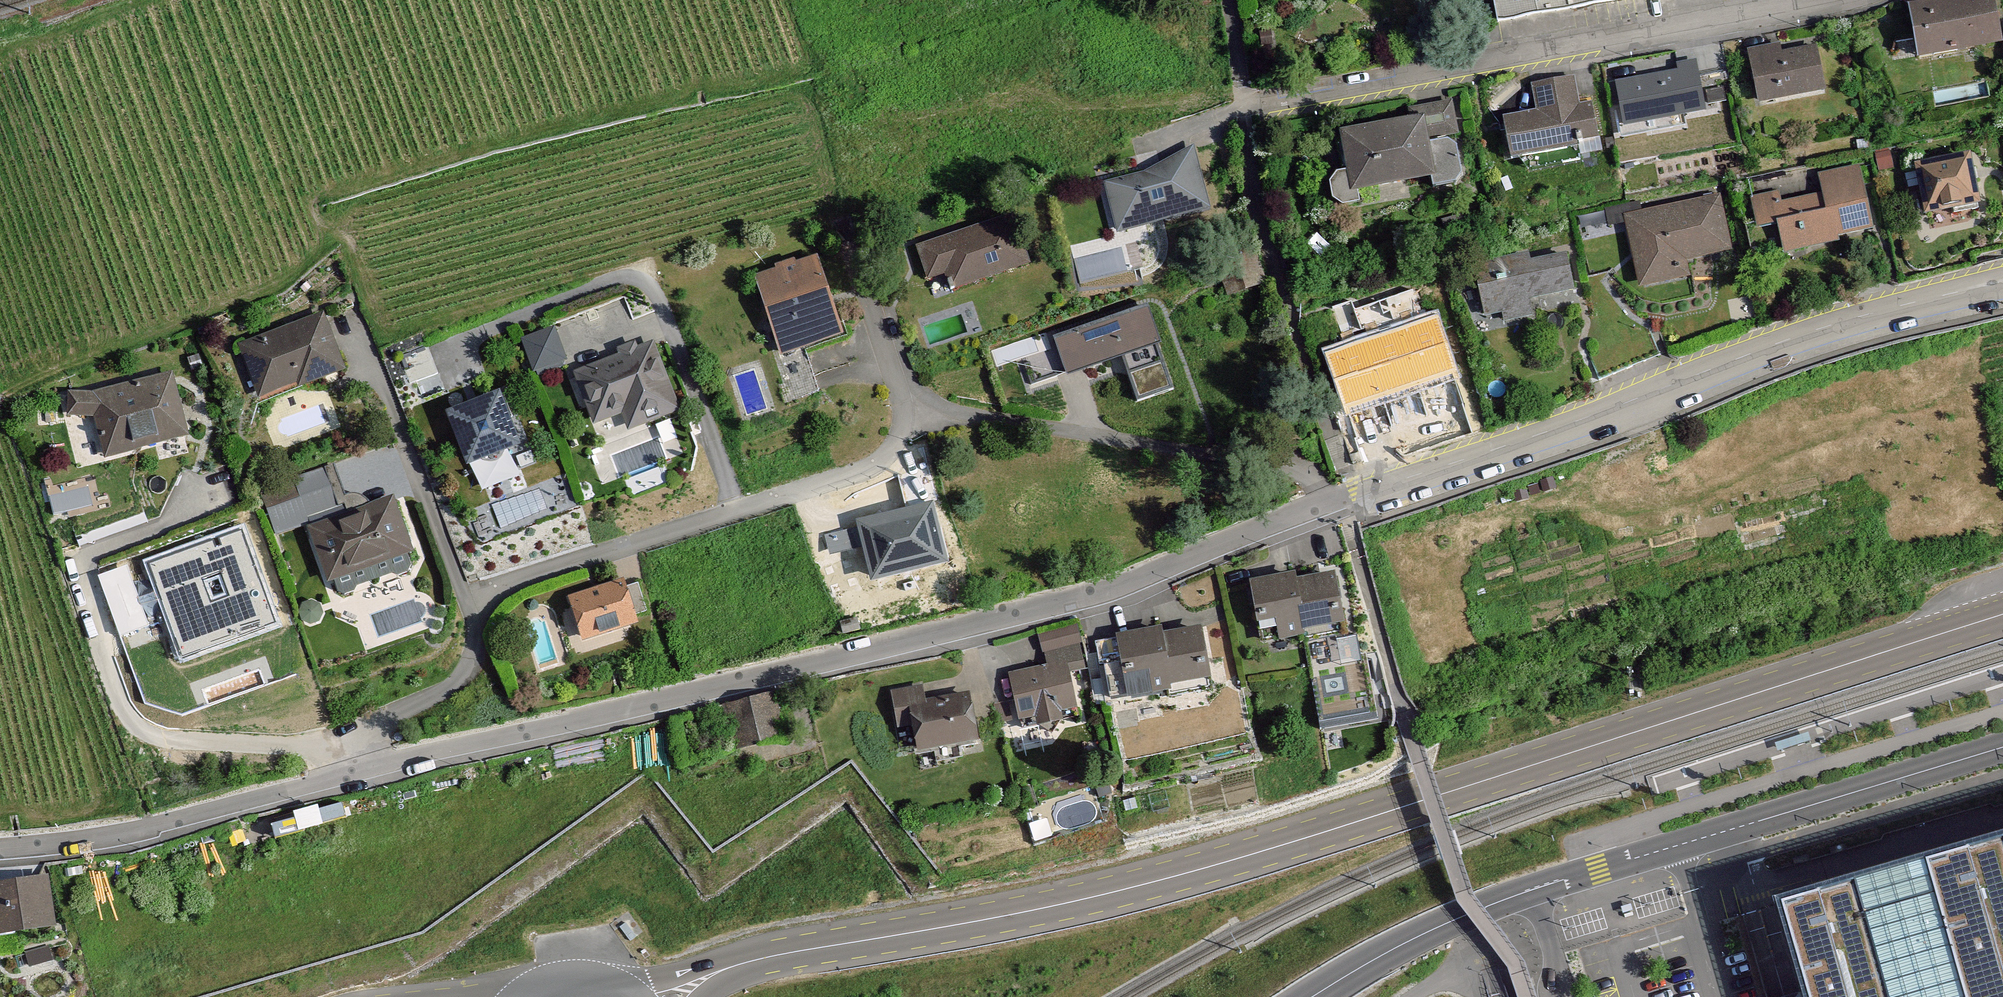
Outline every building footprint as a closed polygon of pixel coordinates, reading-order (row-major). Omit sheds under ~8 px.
[(1500,36),(1690,0),(1494,0),(1500,36)] [(1916,64),(1997,45),(1987,0),(1934,0),(1903,7),(1916,64)] [(1777,43),(1747,50),(1760,104),(1828,88),(1817,47),(1780,56),(1777,43)] [(1697,70),(1621,85),(1629,127),(1705,113),(1697,70)] [(1539,110),(1502,118),(1511,165),(1609,146),(1600,98),(1584,102),(1578,74),(1534,83),(1539,110)] [(1424,127),(1347,142),(1359,208),(1472,188),(1457,105),(1421,112),(1424,127)] [(1916,216),(1973,208),(1966,151),(1909,159),(1916,216)] [(1189,157),(1100,184),(1117,238),(1206,212),(1189,157)] [(1779,259),(1876,235),(1859,167),(1816,178),(1821,195),(1785,204),(1781,190),(1746,199),(1754,232),(1771,227),(1779,259)] [(1678,262),(1730,253),(1720,194),(1620,211),(1634,294),(1682,286),(1678,262)] [(1044,271),(1024,211),(909,249),(929,309),(1044,271)] [(1565,248),(1525,257),(1474,267),(1487,328),(1537,317),(1534,303),(1574,294),(1565,248)] [(824,259),(754,286),(784,362),(854,336),(824,259)] [(1152,311),(1061,344),(1075,383),(1166,350),(1152,311)] [(1437,313),(1322,351),(1345,417),(1459,379),(1437,313)] [(333,317),(246,352),(269,409),(356,373),(333,317)] [(540,378),(571,364),(555,329),(524,342),(540,378)] [(659,341),(577,374),(601,432),(629,421),(636,439),(689,418),(659,341)] [(108,462),(195,447),(188,380),(107,396),(72,393),(69,416),(101,419),(108,462)] [(509,401),(455,424),(482,485),(535,462),(509,401)] [(54,487),(59,507),(90,499),(84,479),(54,487)] [(299,482),(266,494),(276,520),(308,507),(299,482)] [(312,528),(340,607),(425,577),(397,498),(312,528)] [(932,499),(855,518),(869,576),(946,557),(932,499)] [(181,658),(278,628),(245,526),(146,562),(181,658)] [(1260,651),(1346,638),(1335,567),(1249,580),(1260,651)] [(629,579),(571,602),(591,653),(649,630),(629,579)] [(1126,708),(1212,692),(1200,625),(1114,641),(1126,708)] [(1017,726),(1077,717),(1070,671),(1086,669),(1082,643),(1043,649),(1046,668),(1009,673),(1017,726)] [(915,752),(984,741),(974,680),(923,688),(882,694),(888,731),(911,728),(915,752)] [(1335,694),(1335,696),(1320,696),(1321,724),(1375,721),(1374,692),(1335,694)] [(729,766),(795,752),(784,700),(718,714),(729,766)] [(327,802),(298,811),(303,828),(333,819),(327,802)] [(1779,914),(1803,996),(2002,996),(2002,849),(1779,914)] [(0,890),(0,949),(61,943),(56,885),(0,890)]
